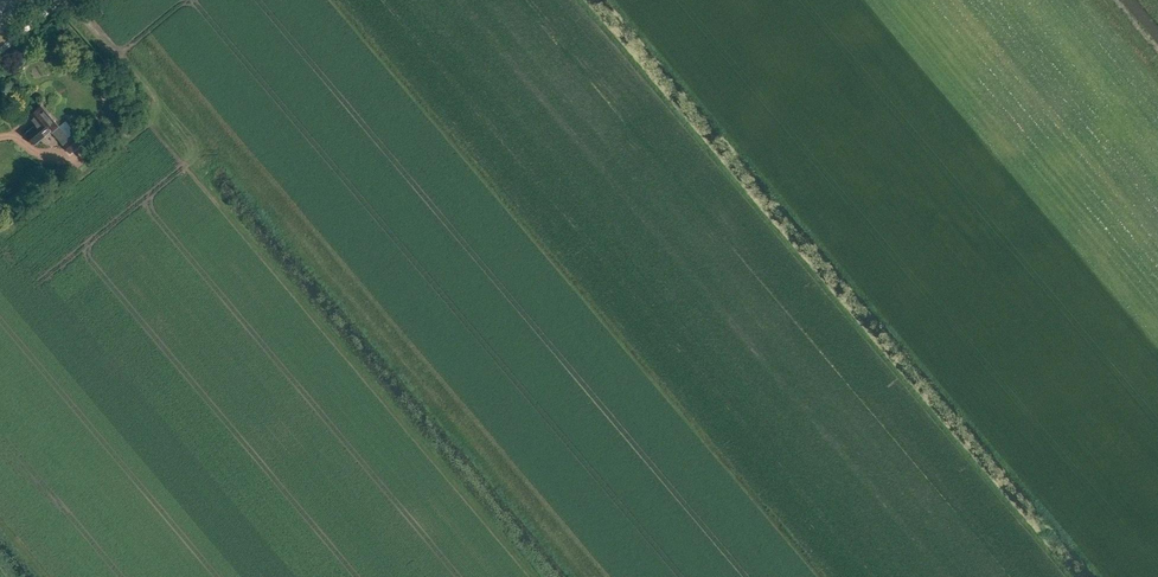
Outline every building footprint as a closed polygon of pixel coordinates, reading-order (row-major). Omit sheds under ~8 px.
[(40,120),(29,130),(38,141),(55,127),(74,150),(87,139),(93,146),(110,133),(104,126),(103,125),(87,138),(78,129),(72,134),(45,101),(33,112),(40,120)]
